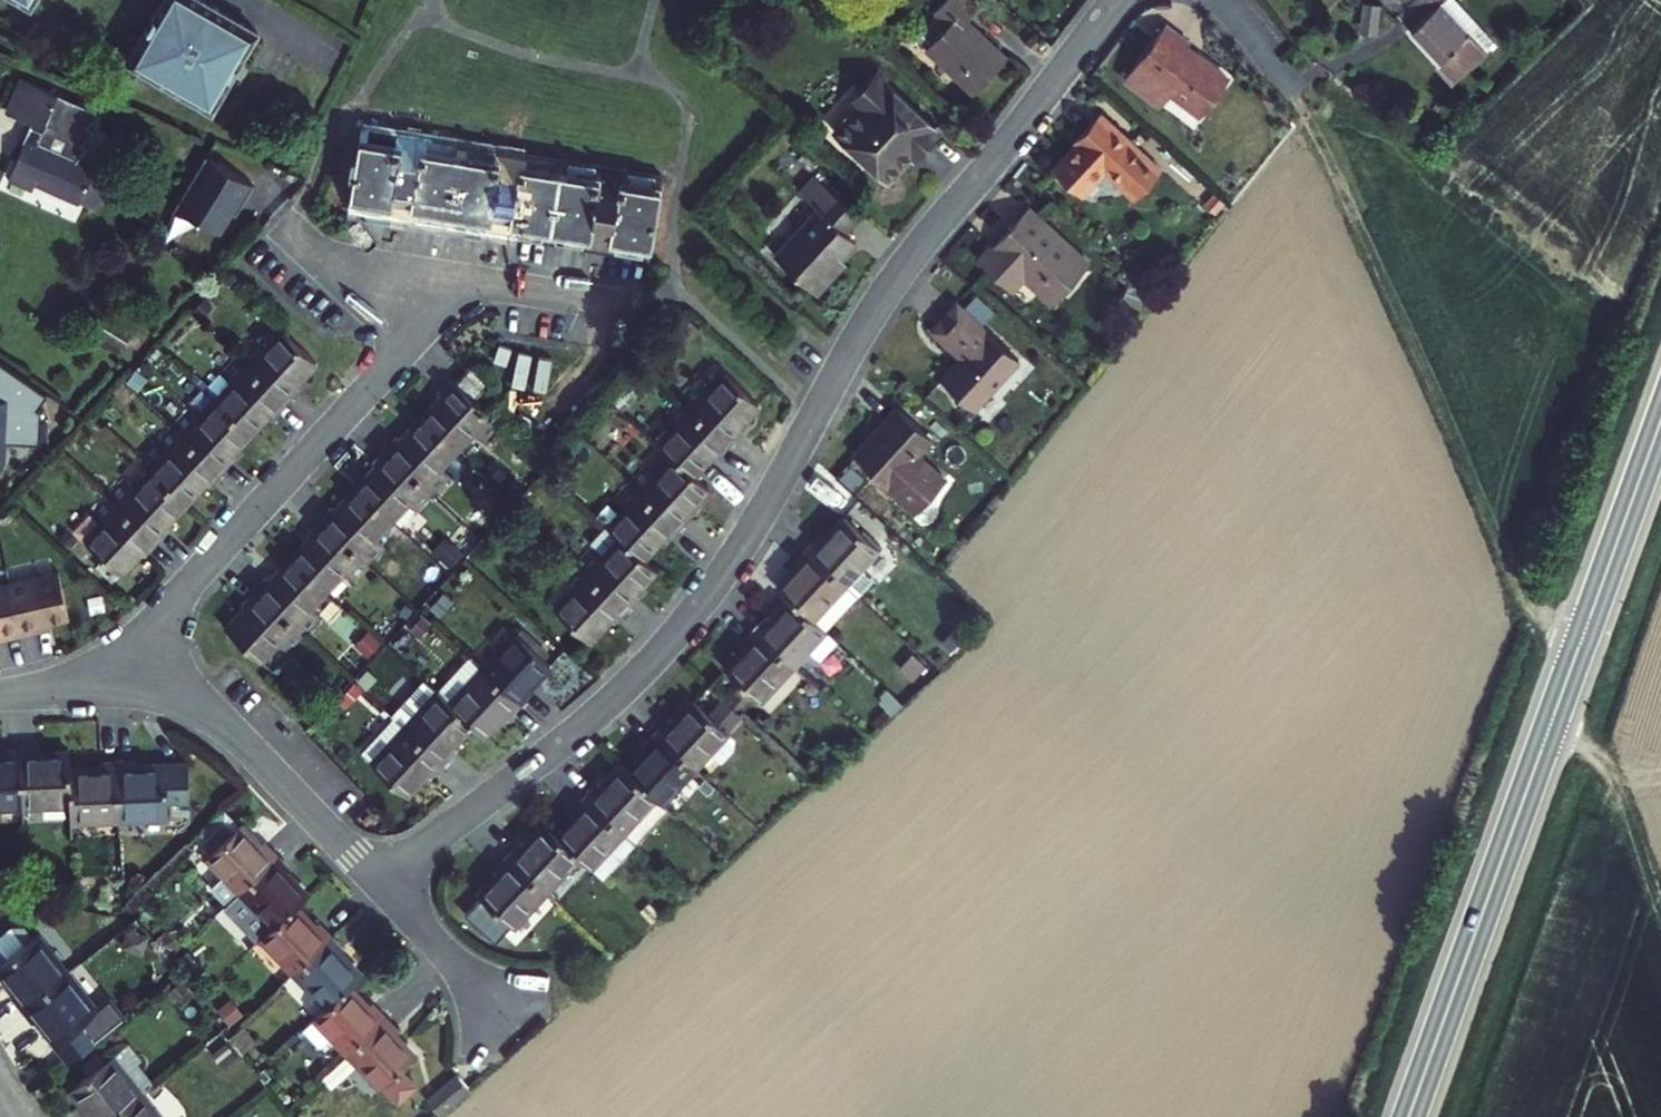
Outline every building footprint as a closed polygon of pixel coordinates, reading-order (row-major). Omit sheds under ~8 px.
[(123,61),(207,109),(254,30),(202,0),(159,0),(123,61)] [(928,40),(977,84),(1008,50),(967,12),(979,0),(938,0),(936,2),(951,16),(928,40)] [(1432,55),(1465,25),(1444,0),(1380,0),(1432,55)] [(1167,23),(1125,76),(1162,104),(1172,91),(1202,114),(1227,81),(1185,48),(1191,41),(1167,23)] [(1448,76),(1483,45),(1465,25),(1432,55),(1430,57),(1448,76)] [(867,85),(833,123),(886,173),(909,147),(913,150),(939,122),(874,62),(859,79),(867,85)] [(97,106),(21,72),(6,105),(32,116),(7,171),(31,181),(34,176),(78,196),(96,203),(109,176),(89,169),(93,163),(75,155),(87,141),(79,138),(91,124),(84,121),(97,106)] [(1078,142),(1053,167),(1080,192),(1104,166),(1135,195),(1161,168),(1099,111),(1074,138),(1078,142)] [(607,242),(646,248),(658,169),(358,123),(346,203),(389,209),(390,201),(408,204),(407,212),(488,224),(489,216),(507,219),(506,227),(588,239),(589,232),(608,235),(607,242)] [(256,183),(209,152),(176,204),(199,215),(218,229),(231,210),(237,212),(256,183)] [(816,198),(773,246),(814,284),(832,264),(827,260),(853,232),(843,223),(858,206),(814,166),(799,182),(816,198)] [(390,201),(389,209),(407,212),(408,204),(390,201)] [(1028,206),(979,259),(1011,288),(1024,274),(1053,301),(1088,261),(1028,206)] [(489,216),(488,224),(506,227),(507,219),(489,216)] [(589,232),(588,239),(607,242),(608,235),(589,232)] [(994,310),(976,293),(963,306),(982,323),(994,310)] [(957,301),(932,328),(960,354),(940,376),(973,408),(1019,357),(982,323),(963,306),(957,301)] [(293,383),(289,379),(309,358),(275,327),(259,344),(249,335),(232,353),(280,397),(293,383)] [(226,379),(209,398),(243,429),(264,407),(268,410),(280,397),(232,353),(216,370),(226,379)] [(487,371),(471,356),(456,373),(472,388),(487,371)] [(0,359),(0,436),(32,437),(35,406),(31,402),(42,389),(0,359)] [(741,422),(738,419),(758,398),(724,366),(708,383),(697,374),(680,392),(728,437),(741,422)] [(422,408),(455,439),(472,422),(482,431),(499,413),(472,388),(456,373),(452,369),(438,384),(441,386),(422,408)] [(728,437),(680,392),(662,412),(672,421),(659,437),(672,449),(693,468),(712,447),(716,450),(728,437)] [(183,405),(166,424),(214,468),(227,454),(224,450),(243,429),(209,398),(193,415),(183,405)] [(398,426),(386,440),(433,484),(449,466),(439,457),(455,439),(422,408),(402,429),(398,426)] [(892,408),(849,455),(910,511),(940,479),(910,452),(924,437),(892,408)] [(214,468),(166,424),(150,441),(160,450),(143,468),(177,500),(198,478),(201,482),(214,468)] [(357,477),(391,509),(407,492),(417,501),(433,484),(386,440),(374,453),(377,456),(357,477)] [(693,468),(672,449),(656,466),(647,457),(630,475),(678,520),(691,506),(687,502),(707,481),(693,468)] [(177,500),(143,468),(128,485),(117,476),(101,494),(149,538),(162,524),(158,521),(177,500)] [(678,520),(630,475),(613,493),(623,502),(607,519),(609,521),(641,552),(661,531),(665,534),(678,520)] [(334,496),(321,509),(368,554),(385,535),(375,526),(391,509),(357,477),(337,499),(334,496)] [(84,511),(95,521),(78,538),(112,570),(133,548),(136,551),(149,538),(101,494),(84,511)] [(368,554),(321,509),(308,523),(312,526),(292,548),(325,580),(342,562),(352,571),(368,554)] [(820,531),(808,543),(846,579),(859,591),(873,576),(860,564),(880,544),(845,512),(825,534),(820,531)] [(609,521),(576,557),(624,602),(636,588),(633,585),(653,563),(641,552),(609,521)] [(846,579),(808,543),(795,557),(799,562),(781,580),(794,593),(827,624),(859,591),(846,579)] [(308,598),(325,580),(292,548),(271,570),(268,566),(253,582),(301,626),(318,608),(308,598)] [(624,602),(576,557),(560,574),(570,584),(554,601),(589,633),(608,612),(612,615),(624,602)] [(52,567),(3,578),(15,631),(32,628),(30,621),(42,618),(62,614),(52,567)] [(15,631),(3,578),(0,579),(0,635),(15,631)] [(301,626),(253,582),(242,594),(245,598),(225,620),(259,651),(276,633),(286,642),(301,626)] [(827,624),(794,593),(774,615),(769,611),(757,625),(796,661),(829,625),(827,624)] [(42,618),(30,621),(32,628),(44,625),(42,618)] [(530,680),(527,677),(547,656),(512,623),(480,658),(518,693),(530,680)] [(762,697),(796,661),(757,625),(744,638),(748,643),(728,664),(762,697)] [(434,682),(469,715),(480,726),(501,704),(504,707),(518,693),(480,658),(467,646),(434,682)] [(389,709),(390,710),(436,751),(439,755),(453,740),(449,736),(469,715),(434,682),(423,672),(389,709)] [(691,694),(671,716),(668,714),(656,727),(694,762),(726,727),(724,725),(741,706),(723,690),(706,708),(691,694)] [(390,710),(359,744),(404,785),(422,766),(426,769),(439,755),(436,751),(390,710)] [(694,762),(656,727),(642,741),(645,744),(628,763),(663,795),(694,762)] [(37,736),(17,737),(19,794),(68,792),(67,757),(67,740),(37,740),(37,736)] [(17,737),(1,737),(1,742),(0,742),(0,794),(19,794),(17,737)] [(119,752),(120,808),(168,807),(168,788),(188,788),(188,755),(136,756),(136,751),(119,752)] [(100,757),(67,757),(68,792),(69,810),(120,808),(119,752),(100,752),(100,757)] [(597,777),(585,790),(636,838),(669,802),(663,795),(628,763),(622,758),(601,780),(597,777)] [(557,828),(581,850),(605,872),(636,838),(585,790),(572,805),(576,808),(557,828)] [(228,893),(241,881),(279,846),(265,831),(262,833),(244,813),(209,847),(226,864),(213,877),(228,893)] [(557,828),(545,817),(526,837),(523,835),(510,850),(548,886),(581,850),(557,828)] [(279,846),(241,881),(273,915),(296,894),(308,882),(288,861),(290,858),(279,846)] [(548,886),(510,850),(497,864),(500,866),(480,887),(516,920),(548,886)] [(273,915),(261,926),(294,961),(332,926),(318,911),(314,914),(296,894),(273,915)] [(12,979),(8,982),(19,996),(63,961),(34,923),(30,927),(21,916),(8,916),(0,922),(0,965),(12,979)] [(362,965),(341,943),(345,939),(332,926),(294,961),(327,997),(349,976),(362,965)] [(63,961),(19,996),(30,1011),(34,1008),(53,1033),(62,1026),(75,1044),(122,1009),(107,990),(93,1001),(63,961)] [(327,997),(303,1018),(319,1035),(330,1025),(347,1042),(385,1008),(371,993),(367,996),(349,976),(327,997)] [(385,1008),(347,1042),(380,1078),(381,1077),(396,1093),(414,1076),(399,1060),(414,1046),(394,1025),(398,1021),(385,1008)] [(62,1026),(53,1033),(66,1051),(75,1044),(62,1026)] [(92,1116),(99,1116),(139,1087),(110,1049),(68,1080),(86,1103),(83,1105),(92,1116)] [(469,1078),(457,1065),(427,1092),(438,1104),(469,1078)] [(99,1116),(162,1116),(139,1087),(99,1116)]
